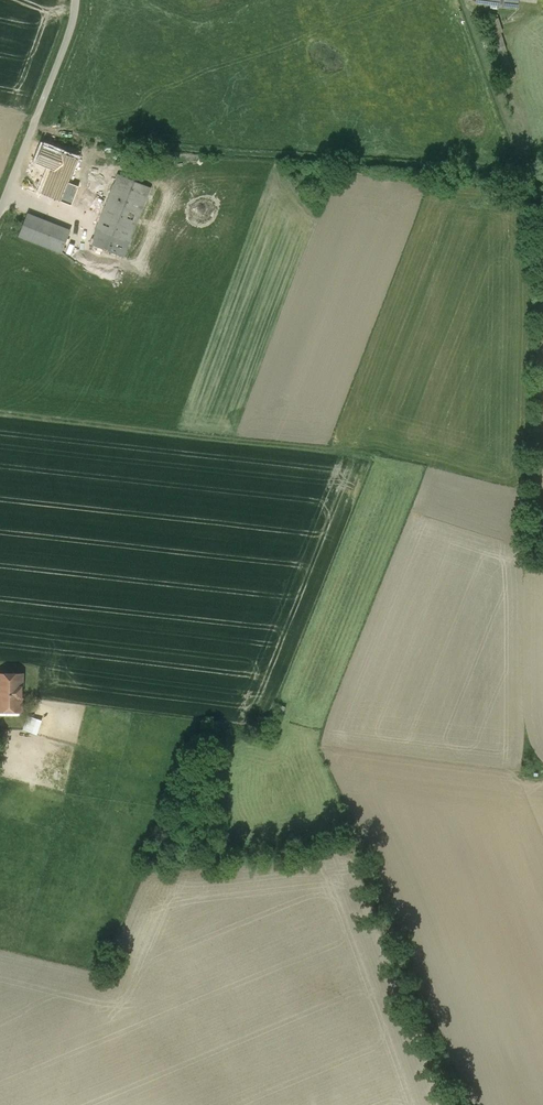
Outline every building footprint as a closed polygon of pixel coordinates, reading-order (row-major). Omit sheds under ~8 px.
[(477,3),(517,9),(518,0),(477,0),(477,3)] [(49,169),(39,195),(88,215),(92,216),(106,179),(85,171),(80,183),(66,177),(73,159),(74,156),(42,143),(34,163),(49,169)] [(117,172),(89,243),(125,257),(153,186),(117,172)] [(25,214),(18,236),(65,253),(73,230),(25,214)] [(20,673),(0,673),(0,714),(20,714),(20,673)] [(36,732),(39,717),(30,715),(26,729),(36,732)]
